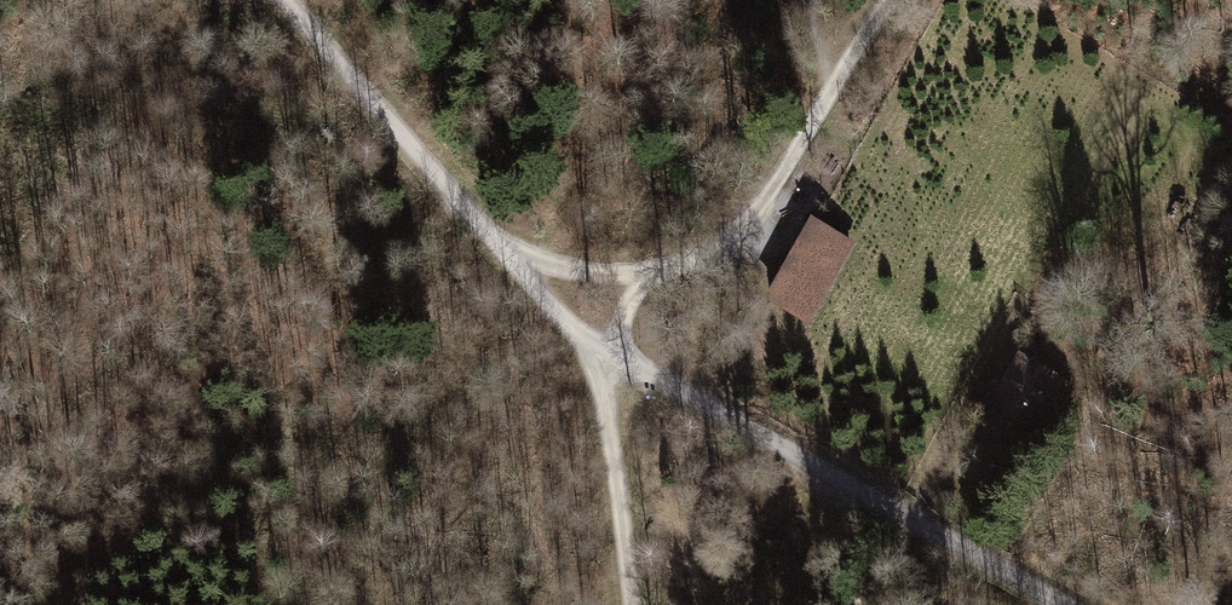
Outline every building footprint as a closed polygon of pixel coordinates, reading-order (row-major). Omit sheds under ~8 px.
[(766,303),(807,327),(839,274),(854,248),(812,223),(797,250),(766,303)] [(1019,355),(990,405),(1022,423),(1046,438),(1066,404),(1076,388),(1019,355)]
